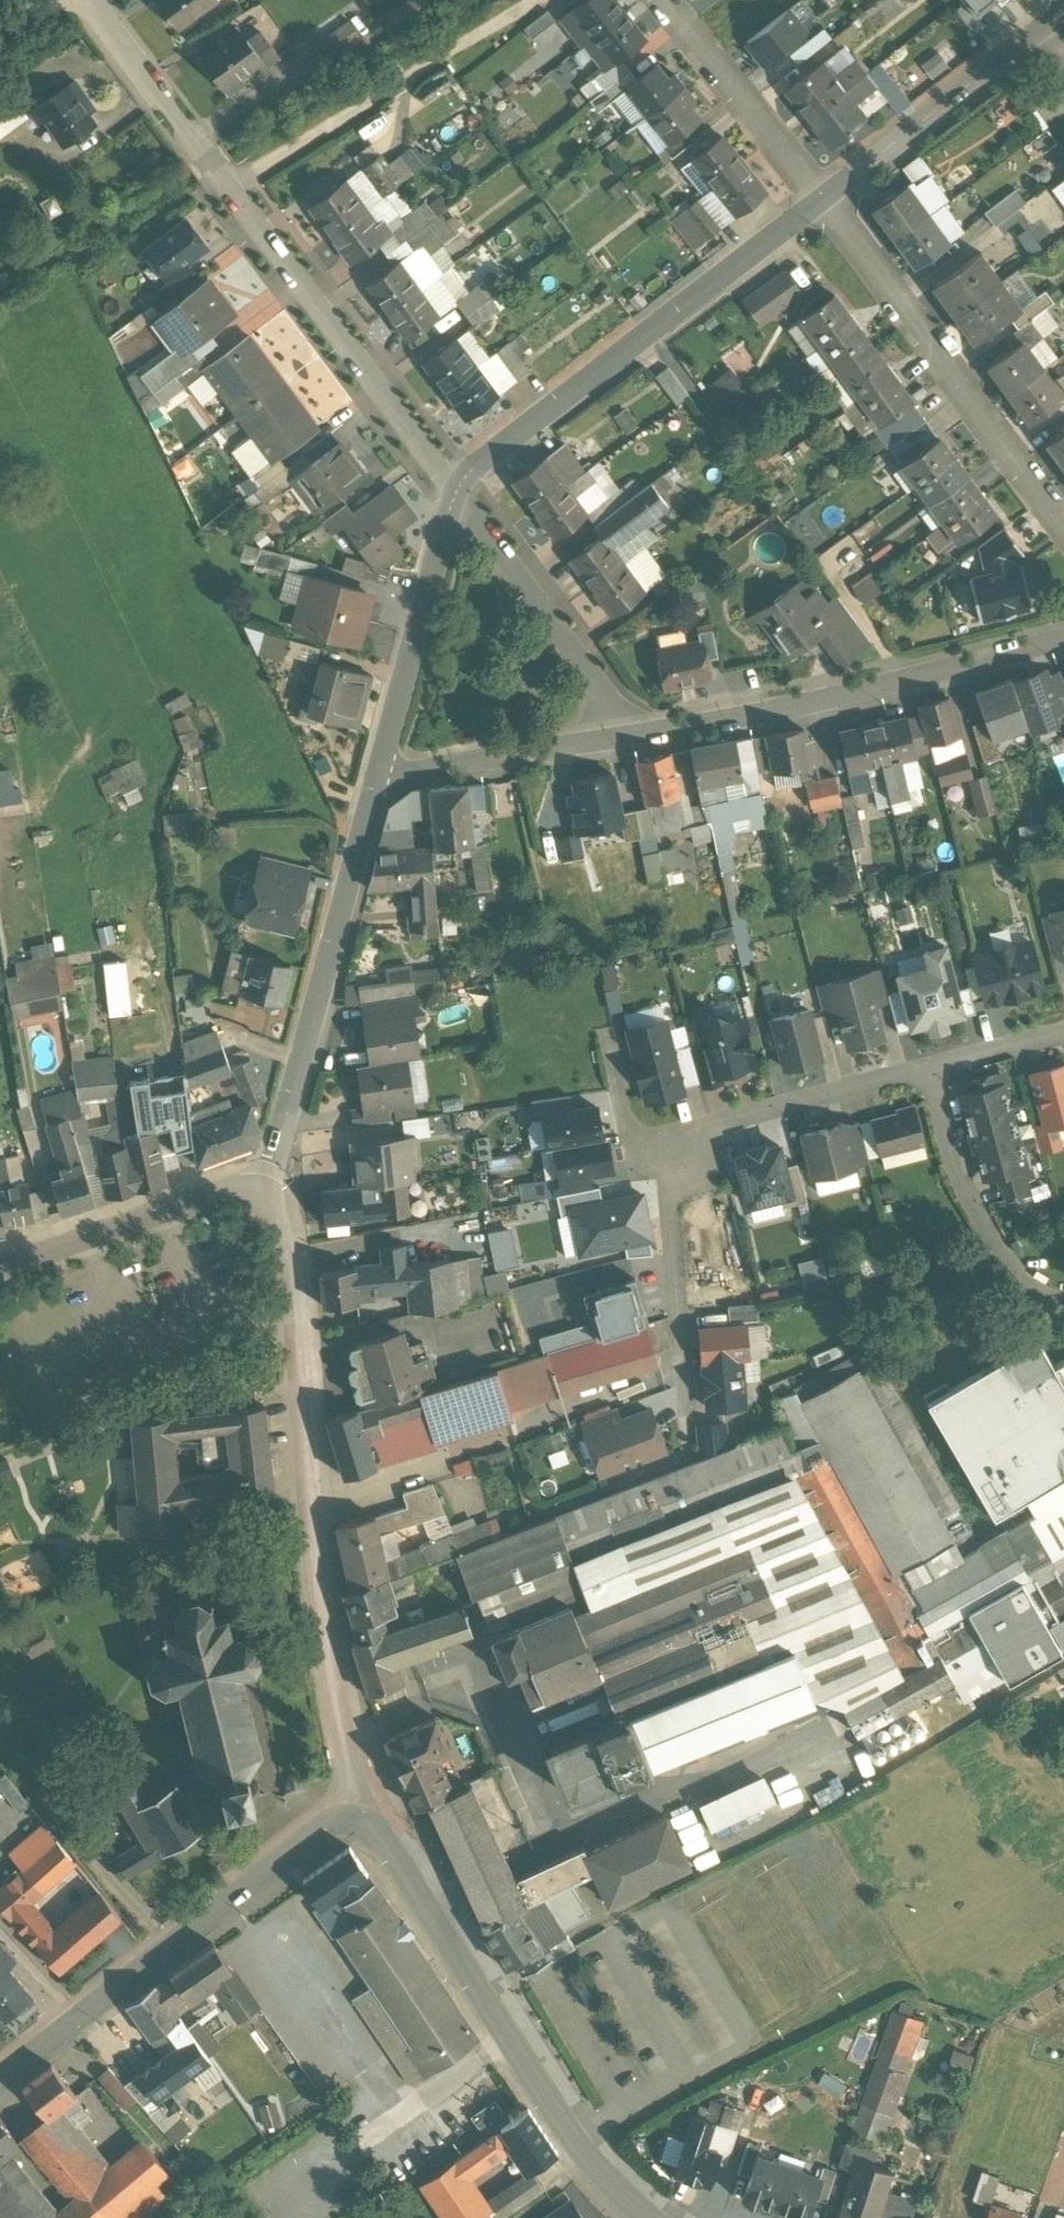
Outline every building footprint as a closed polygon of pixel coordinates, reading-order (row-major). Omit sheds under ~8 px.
[(212,0),(162,0),(157,4),(174,27),(189,16),(193,22),(216,6),(212,0)] [(613,0),(592,0),(574,14),(595,41),(626,17),(613,0)] [(965,5),(977,19),(998,2),(1001,5),(1008,0),(961,0),(965,5)] [(977,19),(965,5),(955,14),(975,38),(986,30),(977,19)] [(546,13),(523,30),(530,40),(553,23),(546,13)] [(595,41),(574,14),(562,23),(583,50),(585,49),(595,41)] [(748,47),(766,68),(805,36),(788,15),(748,47)] [(626,17),(595,41),(615,66),(617,68),(623,64),(647,45),(647,44),(626,17)] [(853,27),(834,42),(841,52),(860,37),(853,27)] [(360,42),(351,28),(342,34),(351,48),(360,42)] [(342,34),(322,48),(331,62),(351,48),(342,34)] [(248,47),(241,38),(203,66),(224,95),(261,67),(265,72),(279,62),(261,37),(248,47)] [(615,66),(595,41),(585,49),(605,74),(615,66)] [(647,45),(623,64),(631,74),(656,55),(647,45)] [(933,81),(956,63),(945,49),(922,68),(933,81)] [(845,50),(824,67),(835,81),(857,64),(845,50)] [(623,64),(617,68),(615,66),(605,74),(597,80),(607,93),(615,87),(631,74),(623,64)] [(823,66),(787,95),(809,123),(867,76),(857,64),(835,81),(824,67),(823,66)] [(896,88),(880,67),(868,77),(877,89),(876,90),(883,99),(896,88)] [(639,85),(629,94),(630,95),(650,121),(686,93),(676,80),(670,84),(659,70),(639,85)] [(631,74),(615,87),(624,99),(630,95),(629,94),(639,85),(631,74)] [(867,76),(809,123),(831,151),(867,122),(866,121),(855,107),(876,90),(877,89),(868,77),(867,76)] [(597,80),(583,91),(593,104),(607,93),(597,80)] [(76,87),(32,117),(40,130),(47,126),(65,152),(96,130),(89,119),(95,115),(76,87)] [(876,90),(855,107),(866,121),(887,104),(883,99),(876,90)] [(4,91),(0,94),(0,143),(28,123),(4,91)] [(686,93),(650,121),(671,149),(672,149),(685,139),(703,125),(692,111),(697,107),(686,93)] [(685,139),(672,149),(671,149),(666,153),(674,163),(693,149),(685,139)] [(724,141),(695,164),(716,192),(745,169),(724,141)] [(381,160),(364,172),(385,201),(401,188),(381,160)] [(745,169),(716,192),(739,221),(768,198),(745,169)] [(364,172),(311,211),(331,240),(366,214),(385,201),(364,172)] [(908,188),(875,215),(896,244),(929,218),(908,188)] [(1016,192),(985,215),(995,229),(1027,206),(1016,192)] [(440,220),(428,204),(417,212),(420,216),(395,234),(404,246),(439,221),(440,220)] [(722,234),(699,204),(687,214),(710,244),(722,234)] [(965,235),(944,207),(933,215),(929,218),(896,244),(916,271),(950,246),(965,235)] [(366,214),(331,240),(352,268),(387,243),(366,214)] [(186,226),(146,257),(166,283),(167,285),(189,268),(208,254),(186,226)] [(981,256),(935,289),(956,318),(1002,284),(981,256)] [(655,269),(667,287),(683,276),(672,259),(655,269)] [(399,267),(368,290),(388,318),(419,295),(416,290),(421,286),(416,279),(411,283),(399,267)] [(189,268),(167,285),(166,283),(157,290),(166,302),(197,279),(189,268)] [(1002,284),(956,318),(977,346),(1011,322),(1023,312),(1022,311),(1035,301),(1016,274),(1002,284)] [(803,297),(787,276),(776,284),(792,305),(803,297)] [(460,305),(469,319),(495,301),(505,294),(495,281),(460,305)] [(792,305),(776,284),(766,291),(782,313),(792,305)] [(421,286),(416,290),(419,295),(424,291),(421,286)] [(234,321),(208,287),(165,320),(190,354),(234,321)] [(782,313),(766,291),(756,299),(771,320),(782,313)] [(1035,301),(1022,311),(1023,312),(1011,322),(1018,332),(1031,323),(1055,305),(1046,293),(1035,301)] [(419,295),(388,318),(408,344),(439,321),(419,295)] [(771,320),(756,299),(745,307),(760,328),(771,320)] [(856,327),(836,300),(810,318),(819,330),(813,334),(825,350),(856,327)] [(495,301),(469,319),(478,332),(504,314),(495,301)] [(1018,332),(1007,340),(1015,351),(1023,345),(1024,346),(1039,335),(1031,323),(1018,332)] [(856,327),(825,350),(836,366),(842,361),(850,372),(875,353),(856,327)] [(1044,341),(1028,352),(1044,373),(1059,362),(1044,341)] [(266,363),(250,342),(206,376),(207,377),(206,378),(239,422),(283,389),(264,364),(266,363)] [(477,371),(455,344),(425,367),(446,394),(477,371)] [(1015,351),(989,370),(1010,398),(1044,373),(1028,352),(1024,346),(1023,345),(1015,351)] [(180,352),(141,382),(154,399),(176,382),(193,369),(180,352)] [(875,353),(850,372),(857,382),(851,386),(863,402),(894,380),(875,353)] [(193,369),(176,382),(185,394),(206,378),(207,377),(206,376),(198,365),(193,369)] [(499,401),(477,371),(446,394),(468,423),(499,401)] [(659,378),(665,386),(655,393),(669,415),(690,401),(670,371),(659,378)] [(706,389),(722,409),(745,392),(729,371),(706,389)] [(1044,373),(1010,398),(1031,427),(1063,402),(1063,401),(1053,386),(1044,373)] [(1053,386),(1063,401),(1063,378),(1053,386)] [(894,380),(863,402),(875,417),(880,413),(888,424),(890,423),(913,406),(894,380)] [(301,413),(283,389),(239,422),(272,466),(274,465),(275,466),(319,433),(303,412),(301,413)] [(913,406),(890,423),(894,428),(917,411),(913,406)] [(917,411),(894,428),(904,441),(927,424),(917,411)] [(904,441),(891,451),(901,465),(937,439),(927,424),(904,441)] [(1048,448),(1063,470),(1063,436),(1048,448)] [(937,439),(901,465),(904,470),(908,467),(940,443),(937,439)] [(940,443),(908,467),(923,487),(955,463),(940,443)] [(342,448),(296,483),(319,514),(366,479),(354,464),(353,464),(343,451),(343,450),(342,448)] [(553,461),(517,488),(537,515),(568,492),(551,469),(556,466),(553,461)] [(955,463),(923,487),(937,505),(969,482),(955,463)] [(272,466),(251,482),(260,494),(283,477),(275,466),(274,465),(272,466)] [(590,476),(568,492),(577,504),(599,487),(590,476)] [(260,494),(255,498),(264,510),(292,489),(283,477),(260,494)] [(969,482),(937,505),(950,523),(982,500),(969,482)] [(635,485),(610,503),(611,505),(598,514),(606,524),(643,497),(635,485)] [(599,487),(577,504),(589,521),(598,514),(611,505),(610,503),(599,487)] [(606,524),(602,527),(612,540),(619,550),(635,539),(670,513),(653,490),(643,497),(606,524)] [(355,520),(344,528),(345,530),(375,570),(378,574),(381,571),(402,556),(390,541),(416,522),(393,491),(355,520)] [(568,492),(537,515),(558,544),(589,521),(577,504),(568,492)] [(982,500),(950,523),(965,542),(996,519),(982,500)] [(348,510),(324,528),(333,539),(345,530),(344,528),(355,520),(348,510)] [(950,523),(927,540),(942,560),(965,542),(950,523)] [(602,527),(596,531),(605,543),(606,544),(612,540),(602,527)] [(1005,531),(979,551),(983,569),(989,572),(985,578),(1018,570),(1017,565),(1025,559),(1005,531)] [(635,539),(619,550),(612,540),(606,544),(624,570),(646,554),(635,539)] [(605,543),(573,566),(593,592),(624,570),(606,544),(605,543)] [(887,544),(869,558),(877,568),(895,555),(887,544)] [(292,564),(259,555),(255,570),(288,579),(292,564)] [(375,570),(363,566),(359,581),(387,589),(391,574),(381,571),(378,574),(375,570)] [(985,578),(970,582),(981,626),(1034,613),(1022,569),(1018,570),(985,578)] [(624,570),(593,592),(614,620),(646,598),(624,570)] [(368,597),(308,580),(301,603),(307,605),(300,624),(317,628),(314,637),(358,649),(365,623),(359,622),(368,597)] [(875,580),(855,595),(865,608),(885,593),(875,580)] [(818,592),(804,603),(794,590),(775,604),(785,621),(771,631),(792,659),(821,637),(809,620),(828,606),(818,592)] [(828,606),(809,620),(821,637),(843,666),(870,646),(837,600),(828,606)] [(278,664),(285,645),(250,631),(242,650),(278,664)] [(713,634),(698,637),(701,651),(702,651),(704,665),(719,662),(713,634)] [(320,653),(290,645),(286,660),(316,669),(320,653)] [(701,651),(689,654),(688,650),(659,655),(665,692),(708,684),(704,665),(702,651),(701,651)] [(782,659),(772,666),(775,670),(785,663),(782,659)] [(372,682),(322,668),(312,702),(322,705),(317,722),(358,733),(372,682)] [(1014,687),(1012,683),(1011,683),(1020,708),(1031,736),(1057,726),(1054,720),(1063,716),(1063,706),(1062,700),(1056,703),(1048,680),(1048,679),(1047,674),(1014,687)] [(1048,680),(1056,703),(1062,700),(1063,700),(1063,684),(1061,675),(1048,679),(1048,680)] [(1020,708),(1011,683),(996,689),(1005,714),(1020,708)] [(996,689),(966,701),(985,760),(1015,749),(1004,715),(1005,714),(996,689)] [(950,703),(920,711),(920,712),(921,712),(923,719),(930,747),(939,745),(960,739),(950,703)] [(194,713),(184,719),(193,735),(203,730),(194,713)] [(923,719),(908,723),(916,760),(933,756),(930,747),(923,719)] [(174,723),(183,755),(195,752),(186,720),(174,723)] [(907,722),(874,730),(883,768),(897,765),(916,760),(908,723),(907,722)] [(874,730),(840,738),(849,775),(867,771),(883,768),(874,730)] [(804,734),(768,741),(774,775),(774,777),(798,773),(818,770),(814,749),(807,750),(804,734)] [(960,739),(939,745),(945,766),(966,760),(960,739)] [(768,741),(755,743),(755,742),(754,743),(760,778),(774,775),(768,741)] [(751,743),(737,746),(744,782),(743,782),(747,802),(762,799),(751,743)] [(945,766),(939,745),(930,747),(933,756),(936,768),(945,766)] [(737,746),(691,754),(698,791),(743,782),(744,782),(737,746)] [(671,758),(637,766),(646,809),(647,809),(678,802),(681,802),(671,758)] [(945,766),(936,768),(941,787),(971,779),(966,760),(945,766)] [(897,765),(883,768),(888,791),(889,796),(897,795),(896,788),(902,787),(897,765)] [(154,802),(137,766),(114,777),(131,812),(154,802)] [(883,768),(867,771),(873,794),(873,795),(888,791),(883,768)] [(818,770),(798,773),(801,789),(806,788),(806,787),(821,784),(818,770)] [(867,771),(849,775),(854,799),(855,800),(856,800),(855,799),(873,794),(867,771)] [(798,773),(774,777),(777,793),(801,789),(798,773)] [(613,779),(575,787),(579,808),(571,809),(578,840),(623,831),(624,831),(621,818),(613,779)] [(821,784),(806,787),(806,788),(812,812),(841,806),(836,781),(821,784)] [(988,781),(972,785),(975,798),(979,809),(994,804),(988,781)] [(743,782),(698,791),(701,810),(702,811),(708,827),(714,843),(731,838),(766,829),(763,818),(767,818),(762,799),(747,802),(743,782)] [(0,792),(0,810),(21,807),(18,789),(0,792)] [(485,791),(468,792),(471,816),(487,815),(485,791)] [(468,792),(431,796),(434,824),(437,854),(455,853),(462,852),(472,852),(475,851),(472,829),(471,816),(468,792)] [(413,797),(391,812),(385,834),(406,834),(407,832),(413,832),(413,825),(434,824),(431,796),(413,797)] [(854,799),(842,802),(853,853),(866,850),(855,800),(854,799)] [(678,802),(647,809),(648,813),(650,812),(656,839),(657,839),(683,833),(684,834),(685,833),(678,802)] [(701,810),(690,813),(694,830),(708,827),(702,811),(701,810)] [(648,813),(636,815),(642,843),(656,840),(656,839),(650,812),(648,813)] [(636,815),(621,818),(624,831),(623,831),(626,846),(642,843),(636,815)] [(188,822),(166,821),(166,837),(187,837),(188,822)] [(694,830),(691,831),(694,849),(714,843),(708,827),(694,830)] [(406,834),(385,834),(379,858),(414,855),(413,832),(407,832),(406,834)] [(731,838),(714,843),(717,857),(730,854),(735,853),(731,838)] [(564,866),(584,862),(580,842),(560,846),(564,866)] [(475,851),(472,852),(479,897),(494,895),(488,849),(475,851)] [(462,852),(455,853),(456,863),(463,863),(462,852)] [(437,854),(414,855),(415,875),(422,874),(422,878),(433,878),(433,873),(457,872),(456,863),(455,853),(437,854)] [(677,853),(659,857),(666,889),(683,885),(677,853)] [(730,854),(717,857),(742,969),(754,967),(730,854)] [(414,855),(379,858),(370,895),(414,892),(435,891),(433,878),(422,878),(422,874),(415,875),(414,855)] [(659,857),(643,860),(650,892),(666,889),(659,857)] [(303,895),(278,889),(283,869),(262,863),(257,883),(260,883),(249,924),(252,924),(253,928),(265,931),(269,929),(292,935),(303,895)] [(311,876),(283,869),(278,889),(303,895),(305,896),(311,876)] [(435,891),(414,892),(416,917),(410,917),(411,935),(426,934),(425,924),(439,923),(435,891)] [(1054,916),(1055,918),(1063,952),(1063,914),(1054,916)] [(1042,921),(1052,960),(1063,957),(1063,952),(1055,918),(1042,921)] [(1032,946),(1015,950),(1014,949),(994,954),(995,960),(1006,1001),(1007,1004),(1027,999),(1027,996),(1044,992),(1032,946)] [(946,950),(926,955),(930,971),(898,979),(902,995),(912,1031),(913,1031),(929,1026),(930,1028),(946,1024),(945,1022),(962,1018),(963,1018),(957,994),(946,950)] [(257,963),(234,957),(224,995),(239,999),(248,968),(255,970),(257,963)] [(995,960),(976,965),(987,1007),(1006,1001),(995,960)] [(16,1025),(64,1016),(54,961),(17,968),(20,982),(8,984),(16,1025)] [(291,972),(257,963),(255,970),(248,968),(239,999),(281,1010),(291,972)] [(600,967),(610,1015),(622,1012),(611,965),(600,967)] [(411,972),(387,976),(389,989),(361,993),(363,1009),(415,1001),(411,972)] [(882,974),(864,978),(865,983),(867,982),(873,1007),(874,1007),(890,1003),(889,998),(882,974)] [(836,990),(834,991),(841,1016),(840,1016),(849,1050),(883,1041),(874,1007),(873,1007),(867,982),(865,983),(836,990)] [(835,986),(817,991),(824,1020),(840,1016),(841,1016),(834,991),(836,990),(835,986)] [(969,991),(957,994),(963,1018),(962,1018),(963,1020),(976,1017),(969,991)] [(902,995),(889,998),(890,1003),(899,1037),(913,1033),(913,1031),(912,1031),(902,995)] [(415,1001),(363,1009),(366,1025),(418,1017),(415,1001)] [(809,1014),(773,1023),(786,1073),(822,1063),(809,1014)] [(418,1017),(366,1025),(372,1068),(406,1063),(419,1061),(414,1026),(424,1024),(423,1016),(418,1017)] [(742,1022),(724,1026),(723,1024),(716,1019),(703,1022),(699,1030),(704,1052),(712,1079),(722,1076),(754,1068),(742,1022)] [(182,1037),(185,1067),(223,1053),(212,1025),(182,1037)] [(647,1107),(685,1098),(684,1092),(674,1054),(667,1026),(647,1031),(648,1037),(630,1042),(647,1107)] [(84,1046),(70,1048),(77,1094),(78,1102),(118,1098),(114,1062),(86,1064),(84,1046)] [(674,1054),(684,1092),(700,1088),(692,1055),(690,1050),(674,1054)] [(704,1052),(692,1055),(700,1088),(701,1091),(724,1085),(722,1076),(712,1079),(704,1052)] [(223,1053),(185,1067),(188,1095),(203,1090),(234,1078),(223,1053)] [(245,1057),(234,1063),(236,1071),(248,1067),(245,1057)] [(372,1068),(359,1070),(365,1112),(365,1114),(389,1110),(413,1107),(406,1063),(372,1068)] [(265,1105),(251,1065),(248,1067),(236,1071),(249,1108),(250,1108),(251,1110),(265,1105)] [(1033,1078),(1047,1132),(1063,1127),(1063,1070),(1033,1078)] [(993,1079),(971,1085),(974,1097),(996,1091),(993,1079)] [(168,1081),(129,1088),(139,1140),(153,1136),(171,1132),(177,1156),(194,1151),(192,1130),(188,1095),(170,1097),(168,1081)] [(974,1097),(961,1100),(976,1155),(977,1155),(984,1182),(998,1178),(1019,1173),(1026,1171),(1025,1164),(1026,1158),(1022,1154),(1021,1151),(1020,1147),(1019,1143),(1017,1143),(1016,1139),(1018,1133),(1013,1128),(1010,1113),(1008,1109),(1008,1106),(1009,1100),(1005,1096),(1003,1089),(996,1091),(974,1097)] [(203,1090),(188,1095),(192,1130),(212,1122),(203,1090)] [(42,1105),(48,1127),(70,1123),(82,1119),(78,1102),(77,1094),(42,1105)] [(543,1121),(572,1116),(569,1100),(534,1106),(537,1122),(543,1121)] [(212,1122),(192,1130),(194,1151),(197,1171),(253,1150),(260,1136),(251,1110),(250,1108),(249,1108),(212,1122)] [(30,1109),(17,1114),(25,1136),(38,1131),(30,1109)] [(365,1112),(354,1114),(356,1130),(391,1125),(389,1110),(365,1114),(365,1112)] [(914,1110),(896,1115),(897,1117),(873,1124),(882,1159),(924,1148),(914,1110)] [(603,1143),(597,1111),(572,1116),(543,1121),(549,1153),(556,1152),(603,1143)] [(82,1119),(70,1123),(78,1150),(93,1146),(85,1118),(82,1119)] [(70,1123),(48,1127),(61,1174),(83,1167),(78,1150),(70,1123)] [(859,1127),(846,1130),(856,1167),(869,1164),(859,1127)] [(845,1128),(804,1139),(815,1181),(856,1170),(856,1167),(846,1130),(845,1128)] [(171,1132),(153,1136),(163,1179),(181,1175),(177,1156),(171,1132)] [(139,1140),(124,1143),(127,1152),(137,1197),(165,1190),(163,1179),(153,1136),(139,1140)] [(415,1143),(354,1149),(358,1191),(360,1191),(406,1186),(411,1186),(408,1146),(415,1145),(415,1143)] [(608,1147),(603,1143),(556,1152),(561,1184),(590,1179),(613,1174),(608,1147)] [(738,1160),(750,1209),(781,1201),(792,1198),(786,1172),(780,1150),(765,1153),(765,1150),(751,1154),(752,1157),(738,1160)] [(127,1152),(99,1158),(109,1203),(137,1197),(127,1152)] [(0,1163),(0,1192),(10,1190),(4,1162),(0,1163)] [(83,1167),(61,1174),(63,1181),(52,1184),(62,1217),(95,1208),(83,1167)] [(784,1212),(808,1206),(798,1169),(786,1172),(792,1198),(781,1201),(784,1212)] [(1019,1173),(998,1178),(1001,1190),(1005,1189),(1008,1201),(1029,1196),(1025,1182),(1022,1183),(1019,1173)] [(593,1193),(590,1179),(561,1184),(555,1185),(557,1200),(593,1193)] [(406,1186),(360,1191),(363,1224),(408,1219),(408,1218),(407,1205),(406,1186)] [(0,1192),(0,1207),(4,1230),(34,1224),(27,1187),(10,1190),(0,1192)] [(358,1191),(323,1194),(326,1228),(363,1225),(363,1224),(360,1191),(358,1191)] [(593,1193),(557,1200),(561,1221),(573,1218),(572,1213),(604,1207),(600,1191),(593,1193)] [(625,1248),(651,1243),(642,1199),(604,1207),(572,1213),(573,1218),(581,1257),(625,1248)] [(420,1203),(407,1205),(408,1218),(423,1216),(420,1203)] [(374,1237),(377,1248),(399,1244),(397,1232),(374,1237)] [(651,1244),(625,1248),(628,1262),(653,1260),(651,1244)] [(449,1247),(428,1249),(431,1266),(451,1264),(449,1247)] [(386,1270),(356,1273),(358,1298),(410,1293),(411,1292),(409,1268),(404,1268),(402,1251),(384,1252),(386,1270)] [(431,1266),(409,1268),(411,1292),(410,1293),(413,1316),(456,1311),(451,1264),(431,1266)] [(356,1273),(321,1276),(324,1311),(359,1308),(358,1298),(356,1273)] [(592,1326),(598,1344),(647,1329),(643,1316),(646,1315),(636,1282),(583,1297),(592,1326)] [(757,1308),(728,1311),(730,1326),(759,1324),(757,1308)] [(598,1344),(592,1326),(539,1342),(544,1360),(549,1358),(598,1344)] [(598,1344),(549,1358),(560,1394),(657,1365),(647,1329),(598,1344)] [(745,1329),(701,1333),(704,1366),(741,1363),(748,1362),(745,1329)] [(399,1336),(351,1350),(351,1352),(348,1356),(351,1365),(355,1367),(356,1367),(356,1370),(351,1371),(351,1372),(350,1372),(348,1376),(350,1384),(355,1387),(355,1386),(356,1390),(353,1394),(356,1403),(360,1405),(363,1412),(438,1390),(426,1349),(409,1354),(404,1339),(399,1336)] [(927,1406),(993,1519),(1026,1501),(1063,1479),(1063,1390),(1052,1369),(1053,1369),(1037,1341),(950,1393),(927,1406)] [(747,1445),(767,1492),(795,1481),(902,1676),(878,1689),(894,1716),(928,1698),(930,1700),(932,1699),(932,1698),(935,1696),(933,1694),(952,1684),(1047,1629),(1049,1628),(1063,1620),(1063,1479),(1026,1501),(1036,1518),(979,1550),(957,1510),(958,1509),(870,1350),(794,1392),(795,1394),(774,1402),(785,1430),(747,1445)] [(544,1360),(497,1374),(510,1415),(561,1400),(560,1394),(549,1358),(544,1360)] [(1052,1369),(1063,1390),(1063,1362),(1053,1369),(1052,1369)] [(741,1363),(704,1366),(705,1380),(703,1380),(705,1398),(707,1398),(708,1411),(745,1408),(743,1391),(744,1391),(744,1388),(743,1388),(741,1363)] [(497,1374),(420,1397),(426,1416),(435,1447),(436,1447),(512,1424),(510,1415),(497,1374)] [(946,1386),(923,1399),(927,1406),(950,1393),(946,1386)] [(420,1397),(375,1410),(381,1430),(426,1416),(420,1397)] [(222,1468),(223,1474),(208,1476),(211,1504),(274,1494),(268,1446),(266,1429),(263,1409),(171,1421),(173,1440),(201,1436),(205,1470),(222,1468)] [(381,1430),(375,1410),(327,1425),(335,1452),(365,1444),(383,1438),(381,1430)] [(618,1411),(581,1424),(585,1437),(622,1423),(618,1411)] [(622,1423),(585,1437),(586,1440),(588,1439),(595,1458),(598,1457),(603,1473),(599,1475),(600,1477),(664,1453),(649,1413),(622,1423)] [(426,1416),(381,1430),(383,1438),(392,1467),(438,1453),(436,1447),(435,1447),(426,1416)] [(208,1476),(178,1482),(173,1440),(171,1421),(130,1425),(137,1504),(140,1535),(194,1531),(192,1513),(214,1511),(211,1504),(208,1476)] [(724,1427),(698,1430),(701,1463),(706,1461),(727,1453),(724,1427)] [(565,1451),(559,1435),(543,1441),(544,1445),(534,1449),(538,1460),(565,1451)] [(383,1438),(365,1444),(369,1460),(373,1473),(392,1467),(383,1438)] [(365,1444),(335,1452),(340,1469),(369,1460),(365,1444)] [(701,1463),(671,1474),(690,1522),(767,1492),(747,1445),(727,1453),(706,1461),(701,1463)] [(369,1460),(340,1469),(344,1482),(373,1473),(369,1460)] [(456,1473),(458,1480),(479,1473),(475,1462),(454,1468),(456,1473)] [(671,1474),(648,1483),(666,1531),(690,1522),(671,1474)] [(648,1483),(599,1501),(617,1550),(666,1531),(648,1483)] [(432,1488),(403,1497),(407,1511),(438,1501),(432,1488)] [(407,1511),(379,1520),(385,1537),(445,1517),(438,1501),(407,1511)] [(599,1501),(552,1519),(570,1568),(617,1550),(599,1501)] [(140,1535),(137,1504),(119,1506),(122,1539),(140,1535)] [(570,1568),(552,1519),(536,1526),(554,1574),(570,1568)] [(375,1521),(337,1529),(351,1594),(388,1580),(387,1576),(375,1521)] [(483,1547),(474,1550),(493,1598),(554,1574),(536,1526),(498,1541),(486,1546),(483,1547)] [(474,1527),(462,1532),(463,1535),(470,1552),(474,1550),(483,1547),(474,1527)] [(494,1529),(481,1534),(486,1546),(498,1541),(494,1529)] [(463,1535),(454,1539),(461,1555),(470,1552),(463,1535)] [(422,1552),(388,1564),(392,1574),(395,1581),(444,1562),(461,1555),(454,1539),(453,1537),(421,1549),(422,1552)] [(492,1641),(507,1681),(518,1677),(530,1706),(599,1678),(700,1637),(773,1608),(747,1545),(572,1616),(568,1607),(492,1641)] [(392,1574),(387,1576),(388,1580),(390,1584),(395,1581),(392,1574)] [(386,1582),(343,1597),(353,1631),(382,1621),(396,1617),(393,1608),(395,1607),(386,1582)] [(244,1635),(233,1638),(229,1622),(231,1620),(228,1617),(226,1620),(213,1623),(211,1611),(214,1610),(213,1606),(208,1608),(200,1603),(201,1599),(196,1599),(196,1603),(184,1606),(183,1603),(179,1605),(181,1609),(173,1617),(171,1607),(154,1611),(155,1616),(135,1620),(141,1644),(146,1643),(154,1655),(153,1657),(155,1660),(149,1669),(149,1670),(145,1670),(145,1674),(148,1674),(151,1684),(147,1686),(149,1691),(154,1689),(156,1692),(163,1694),(162,1699),(167,1700),(168,1695),(178,1692),(200,1771),(201,1772),(217,1782),(220,1784),(221,1789),(214,1798),(227,1805),(227,1811),(254,1804),(252,1795),(257,1794),(259,1788),(258,1786),(254,1782),(249,1783),(247,1776),(260,1753),(242,1677),(253,1673),(256,1676),(259,1673),(256,1670),(263,1661),(266,1661),(267,1657),(263,1657),(260,1646),(264,1642),(261,1639),(258,1643),(248,1636),(249,1632),(245,1631),(244,1635)] [(358,1646),(352,1648),(370,1702),(391,1692),(399,1690),(391,1665),(467,1637),(469,1633),(461,1611),(429,1624),(428,1622),(387,1636),(358,1646)] [(1049,1628),(1062,1651),(1063,1654),(1063,1620),(1049,1628)] [(382,1621),(353,1631),(358,1646),(387,1636),(382,1621)] [(1061,1655),(1047,1629),(952,1684),(964,1706),(1006,1682),(1008,1685),(1061,1655)] [(41,1631),(19,1647),(30,1661),(51,1645),(41,1631)] [(700,1637),(599,1678),(616,1722),(627,1718),(718,1681),(718,1679),(700,1637)] [(718,1681),(627,1718),(648,1768),(814,1700),(793,1650),(718,1679),(718,1681)] [(894,1716),(878,1689),(844,1708),(844,1713),(857,1738),(894,1716)] [(921,1707),(920,1708),(919,1709),(919,1710),(918,1711),(918,1712),(918,1713),(919,1714),(919,1715),(920,1716),(921,1717),(922,1717),(923,1717),(924,1718),(925,1717),(926,1717),(927,1717),(928,1716),(929,1715),(929,1714),(930,1713),(930,1712),(930,1711),(930,1710),(929,1710),(929,1709),(928,1708),(928,1707),(927,1707),(926,1706),(925,1706),(924,1706),(923,1706),(922,1707),(921,1707)] [(616,1722),(549,1750),(570,1800),(648,1768),(627,1718),(616,1722)] [(439,1721),(384,1745),(414,1811),(428,1805),(452,1795),(437,1762),(453,1755),(439,1721)] [(116,1797),(136,1785),(128,1775),(111,1750),(94,1761),(116,1797)] [(77,1817),(47,1767),(33,1776),(42,1791),(25,1801),(30,1808),(50,1833),(77,1817)] [(217,1782),(201,1772),(176,1786),(187,1804),(217,1782)] [(763,1777),(699,1807),(702,1815),(711,1834),(776,1803),(767,1785),(763,1777)] [(30,1808),(6,1778),(0,1783),(0,1793),(19,1817),(30,1808)] [(148,1802),(136,1785),(116,1797),(115,1797),(126,1815),(136,1809),(148,1802)] [(148,1802),(136,1809),(153,1836),(164,1856),(204,1832),(187,1804),(176,1786),(176,1785),(148,1802)] [(452,1795),(428,1805),(474,1907),(517,1888),(514,1882),(471,1786),(452,1795)] [(667,1822),(587,1858),(594,1875),(608,1905),(689,1870),(667,1822)] [(131,1849),(117,1858),(128,1877),(164,1856),(153,1836),(131,1849)] [(57,1842),(24,1872),(41,1894),(75,1863),(57,1842)] [(350,1849),(303,1883),(322,1910),(336,1900),(367,1876),(350,1849)] [(584,1851),(514,1882),(517,1888),(526,1906),(541,1900),(544,1899),(570,1886),(594,1875),(587,1858),(584,1851)] [(0,1892),(0,1906),(11,1919),(30,1904),(41,1894),(24,1872),(0,1892)] [(367,1876),(336,1900),(340,1908),(344,1905),(373,1885),(367,1876)] [(412,1934),(405,1923),(400,1926),(373,1885),(344,1905),(348,1912),(357,1926),(369,1943),(350,1957),(372,1990),(412,2049),(407,2052),(422,2075),(425,2079),(477,2041),(456,2009),(408,1937),(412,1934)] [(544,1899),(541,1900),(552,1918),(565,1937),(568,1935),(591,1920),(570,1886),(544,1899)] [(517,1888),(474,1907),(485,1931),(516,1911),(526,1906),(517,1888)] [(121,1920),(101,1895),(91,1903),(112,1928),(121,1920)] [(340,1908),(336,1900),(322,1910),(330,1924),(348,1912),(344,1905),(340,1908)] [(526,1906),(516,1911),(530,1932),(552,1918),(541,1900),(526,1906)] [(112,1928),(91,1903),(78,1914),(100,1939),(112,1928)] [(55,1933),(30,1904),(11,1919),(37,1949),(55,1933)] [(485,1931),(481,1933),(504,1969),(513,1963),(539,1947),(530,1932),(516,1911),(485,1931)] [(348,1912),(330,1924),(339,1938),(357,1926),(348,1912)] [(100,1939),(78,1914),(55,1933),(37,1949),(59,1974),(100,1939)] [(565,1937),(552,1918),(530,1932),(549,1961),(575,1948),(568,1935),(565,1937)] [(357,1926),(339,1938),(350,1957),(369,1943),(357,1926)] [(4,1970),(15,1962),(0,1944),(0,1965),(4,1970)] [(233,1971),(215,1946),(170,1978),(189,2003),(214,1985),(233,1971)] [(539,1947),(513,1963),(521,1977),(549,1961),(539,1947)] [(0,1965),(0,2019),(2,2022),(29,1999),(4,1970),(0,1965)] [(233,1971),(214,1985),(240,2021),(259,2007),(233,1971)] [(180,2021),(156,1988),(127,2009),(151,2042),(168,2030),(180,2021)] [(412,2049),(372,1990),(353,2003),(408,2085),(422,2075),(407,2052),(412,2049)] [(899,2007),(848,2147),(871,2156),(877,2141),(880,2142),(925,2017),(899,2007)] [(180,2021),(168,2030),(181,2048),(164,2060),(164,2059),(138,2078),(155,2100),(169,2091),(181,2082),(181,2083),(192,2075),(209,2063),(210,2062),(180,2021)] [(181,2048),(168,2030),(151,2042),(164,2059),(164,2060),(181,2048)] [(276,2036),(262,2046),(270,2057),(284,2046),(276,2036)] [(209,2063),(192,2075),(204,2091),(221,2079),(209,2063)] [(77,2098),(51,2068),(23,2089),(47,2118),(49,2120),(61,2111),(75,2099),(77,2098)] [(127,2091),(109,2071),(99,2080),(116,2101),(127,2091)] [(155,2100),(138,2078),(125,2087),(143,2109),(155,2100)] [(135,2102),(127,2091),(116,2101),(125,2111),(135,2102)] [(155,2100),(143,2109),(151,2117),(162,2109),(168,2118),(181,2109),(169,2091),(155,2100)] [(477,2132),(511,2112),(502,2095),(468,2116),(477,2132)] [(75,2099),(61,2111),(75,2129),(89,2118),(75,2099)] [(279,2124),(273,2104),(259,2108),(265,2128),(279,2124)] [(744,2113),(725,2107),(723,2114),(711,2110),(710,2114),(707,2123),(716,2126),(738,2132),(744,2113)] [(75,2129),(61,2111),(49,2120),(47,2118),(33,2129),(50,2150),(85,2192),(109,2171),(75,2129)] [(710,2114),(698,2111),(694,2118),(707,2123),(710,2114)] [(557,2155),(529,2112),(502,2131),(511,2146),(513,2149),(530,2174),(531,2173),(557,2155)] [(980,2117),(973,2137),(983,2141),(990,2121),(980,2117)] [(694,2118),(693,2118),(685,2143),(707,2150),(716,2126),(707,2123),(694,2118)] [(167,2133),(178,2144),(193,2131),(182,2119),(167,2133)] [(0,2121),(0,2158),(4,2155),(19,2143),(0,2121)] [(738,2132),(716,2126),(707,2150),(722,2154),(721,2155),(730,2158),(738,2132)] [(502,2131),(455,2163),(466,2180),(498,2159),(496,2155),(511,2146),(502,2131)] [(85,2192),(107,2217),(112,2217),(167,2172),(144,2142),(109,2171),(85,2192)] [(707,2150),(685,2143),(674,2177),(711,2189),(721,2155),(722,2154),(707,2150)] [(748,2144),(738,2174),(751,2179),(758,2158),(759,2158),(762,2149),(748,2144)] [(85,2192),(50,2150),(38,2161),(72,2202),(85,2192)] [(4,2155),(0,2158),(0,2183),(29,2217),(53,2217),(56,2216),(23,2175),(14,2168),(4,2155)] [(758,2158),(751,2179),(745,2200),(763,2206),(764,2203),(791,2211),(790,2214),(802,2217),(808,2217),(815,2199),(821,2178),(820,2178),(759,2158),(758,2158)] [(858,2160),(839,2217),(877,2217),(892,2172),(858,2160)] [(455,2163),(422,2185),(444,2217),(483,2217),(489,2214),(484,2206),(466,2180),(455,2163)] [(837,2172),(824,2168),(820,2178),(821,2178),(815,2199),(827,2203),(837,2172)] [(484,2206),(489,2214),(492,2217),(501,2217),(543,2189),(531,2173),(530,2174),(484,2206)] [(998,2180),(982,2175),(973,2202),(989,2207),(998,2180)] [(0,2183),(0,2211),(6,2217),(29,2217),(0,2183)] [(53,2217),(107,2217),(85,2192),(72,2202),(56,2216),(53,2217)] [(903,2192),(895,2217),(900,2217),(908,2217),(915,2196),(903,2192)] [(555,2217),(581,2217),(573,2206),(555,2217)] [(989,2207),(986,2217),(1020,2217),(989,2207)]
